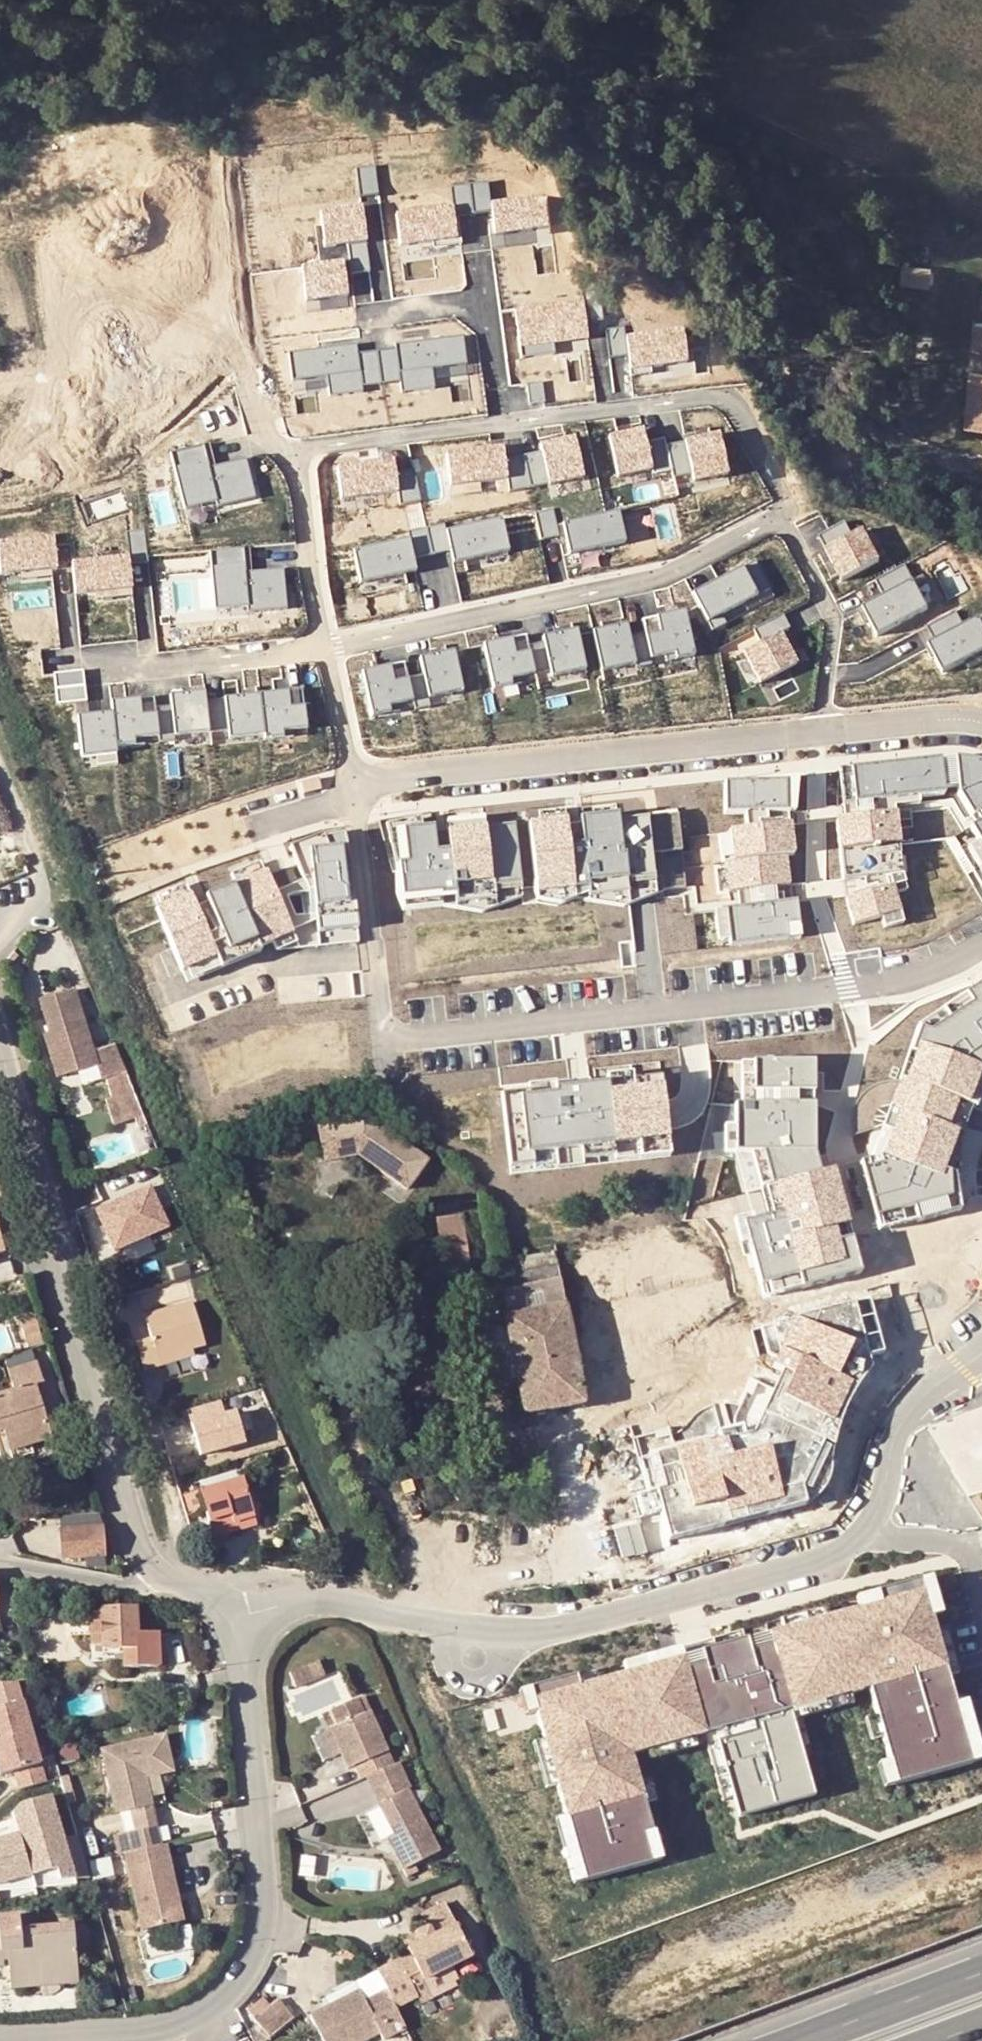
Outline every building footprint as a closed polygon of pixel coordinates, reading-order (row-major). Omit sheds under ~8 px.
[(379,163),(360,165),(364,195),(383,192),(379,163)] [(491,179),(473,181),(476,211),(495,209),(498,233),(555,225),(551,194),(494,201),(491,179)] [(457,204),(400,211),(404,242),(460,235),(458,214),(476,211),(473,181),(454,183),(457,204)] [(367,203),(325,208),(329,243),(352,240),(371,238),(367,203)] [(371,238),(352,240),(356,270),(375,267),(371,238)] [(352,292),(348,257),(306,263),(311,297),(352,292)] [(558,350),(557,340),(555,330),(589,326),(588,318),(607,315),(603,289),(581,292),(581,297),(518,305),(525,354),(558,350)] [(981,410),(981,306),(974,305),(970,409),(981,410)] [(626,322),(608,325),(611,355),(630,352),(632,366),(689,360),(685,327),(628,334),(626,322)] [(555,330),(557,340),(591,336),(589,326),(555,330)] [(399,345),(381,347),(385,381),(403,378),(405,390),(438,385),(436,365),(470,361),(466,332),(399,340),(399,345)] [(361,340),(293,348),(297,377),(331,372),(334,393),(367,389),(366,383),(385,381),(381,347),(362,349),(361,340)] [(643,425),(610,429),(619,471),(652,464),(654,469),(674,466),(669,442),(667,435),(645,438),(643,425)] [(720,431),(669,442),(674,466),(676,474),(694,470),(695,478),(729,471),(720,431)] [(526,452),(533,483),(551,479),(551,482),(585,476),(577,434),(543,441),(544,448),(526,452)] [(209,440),(176,448),(186,491),(214,485),(219,503),(260,493),(251,454),(214,463),(209,440)] [(506,443),(449,450),(454,486),(510,479),(511,487),(533,483),(526,452),(507,456),(506,443)] [(403,501),(424,496),(417,465),(399,467),(397,456),(341,463),(345,495),(402,488),(403,501)] [(538,508),(544,535),(562,532),(556,504),(538,508)] [(620,507),(565,519),(572,550),(627,538),(620,507)] [(448,519),(430,522),(436,549),(453,546),(456,558),(511,546),(504,514),(449,526),(448,519)] [(819,532),(842,577),(879,557),(864,526),(853,532),(845,518),(819,532)] [(413,534),(357,546),(364,578),(419,566),(417,554),(436,549),(430,522),(412,526),(413,534)] [(76,558),(80,589),(137,583),(135,558),(152,557),(149,524),(132,526),(135,551),(76,558)] [(61,531),(4,537),(7,568),(64,562),(61,531)] [(248,544),(215,547),(220,605),(251,602),(252,607),(292,604),(288,563),(250,567),(248,544)] [(770,585),(755,556),(695,588),(714,623),(726,616),(722,610),(770,585)] [(883,592),(862,603),(877,631),(928,604),(905,561),(875,576),(883,592)] [(648,627),(654,654),(667,651),(669,657),(696,651),(686,605),(645,614),(648,627)] [(926,622),(933,636),(927,639),(942,667),(981,646),(981,622),(978,613),(963,621),(956,607),(926,622)] [(756,641),(745,646),(761,677),(797,658),(785,635),(781,627),(791,622),(784,609),(749,627),(756,641)] [(630,618),(596,626),(605,667),(637,660),(638,664),(655,660),(654,654),(648,627),(633,630),(630,618)] [(547,636),(532,639),(538,670),(553,667),(554,673),(588,666),(579,624),(546,631),(547,636)] [(529,629),(486,639),(496,685),(523,679),(522,673),(538,670),(532,639),(529,629)] [(427,669),(412,672),(417,696),(419,705),(434,702),(432,693),(466,686),(457,645),(424,652),(427,669)] [(409,657),(366,666),(376,712),(404,706),(402,699),(417,696),(412,672),(409,657)] [(88,666),(60,669),(62,684),(90,681),(88,666)] [(90,681),(62,684),(63,700),(92,697),(90,681)] [(307,686),(264,691),(268,729),(269,734),(297,731),(297,725),(311,723),(307,686)] [(177,702),(160,704),(163,730),(164,738),(180,736),(180,731),(214,728),(211,696),(210,688),(175,691),(177,702)] [(264,691),(211,696),(214,728),(233,726),(234,733),(268,729),(264,691)] [(117,709),(121,742),(152,738),(151,732),(163,730),(160,704),(159,693),(116,698),(117,709)] [(121,742),(117,709),(83,713),(87,751),(122,748),(121,742)] [(964,761),(945,760),(850,771),(853,805),(949,796),(981,852),(981,766),(964,761)] [(850,771),(836,772),(841,821),(855,819),(853,805),(850,771)] [(319,777),(301,782),(304,793),(322,788),(319,777)] [(786,779),(726,780),(727,811),(787,811),(786,779)] [(799,779),(786,779),(787,811),(796,811),(799,779)] [(569,813),(532,817),(539,887),(575,883),(575,886),(590,884),(590,890),(627,887),(688,880),(680,807),(620,814),(620,808),(582,812),(583,823),(570,825),(569,813)] [(855,819),(841,821),(835,821),(840,873),(897,867),(892,815),(855,819)] [(436,822),(397,826),(401,870),(404,893),(442,889),(442,896),(457,894),(457,899),(498,895),(496,881),(522,879),(516,820),(487,823),(487,817),(449,821),(450,832),(437,833),(436,822)] [(722,857),(725,887),(788,881),(785,851),(792,850),(789,819),(731,826),(734,855),(722,857)] [(346,830),(325,834),(340,875),(354,870),(346,830)] [(318,930),(359,926),(354,870),(340,875),(325,834),(324,832),(291,844),(305,880),(313,877),(318,930)] [(263,866),(202,891),(228,953),(254,942),(258,951),(292,936),(263,866)] [(894,914),(887,889),(845,901),(852,926),(894,914)] [(191,896),(156,910),(182,972),(216,958),(191,896)] [(800,923),(797,900),(729,908),(733,944),(791,938),(789,924),(800,923)] [(800,923),(789,924),(791,938),(801,937),(800,923)] [(112,1067),(135,1057),(123,1028),(102,1036),(82,973),(46,984),(57,1020),(51,1022),(65,1066),(106,1053),(112,1067)] [(922,1027),(924,1030),(874,1161),(865,1163),(879,1215),(964,1192),(959,1173),(953,1169),(954,1153),(960,1124),(973,1096),(981,1100),(981,1099),(981,988),(922,1027)] [(755,1062),(755,1092),(815,1092),(815,1062),(755,1062)] [(670,1138),(663,1077),(633,1081),(633,1086),(609,1088),(609,1083),(504,1095),(512,1167),(618,1156),(616,1144),(670,1138)] [(761,1282),(862,1256),(840,1170),(826,1174),(820,1153),(820,1104),(737,1104),(737,1151),(758,1151),(775,1214),(745,1222),(761,1282)] [(354,1151),(407,1191),(429,1162),(366,1114),(318,1122),(324,1156),(354,1151)] [(102,1201),(118,1255),(175,1237),(158,1183),(102,1201)] [(469,1212),(439,1214),(443,1266),(472,1264),(469,1212)] [(612,1250),(580,1257),(607,1382),(670,1368),(667,1353),(682,1350),(673,1308),(658,1311),(652,1285),(670,1281),(667,1267),(696,1260),(687,1219),(609,1236),(612,1250)] [(571,1275),(507,1286),(530,1415),(594,1404),(571,1275)] [(197,1328),(211,1322),(201,1288),(152,1303),(158,1325),(145,1329),(151,1351),(164,1347),(162,1337),(197,1328)] [(706,1292),(684,1298),(695,1338),(716,1333),(706,1292)] [(40,1310),(37,1301),(15,1310),(19,1318),(40,1310)] [(659,1489),(673,1535),(811,1500),(828,1487),(835,1469),(835,1445),(847,1406),(857,1383),(873,1365),(858,1302),(762,1328),(769,1353),(762,1355),(730,1424),(656,1450),(667,1486),(659,1489)] [(19,1318),(22,1326),(43,1319),(40,1310),(19,1318)] [(46,1325),(43,1319),(22,1326),(24,1332),(46,1325)] [(200,1336),(197,1328),(162,1337),(164,1347),(200,1336)] [(37,1335),(12,1343),(20,1375),(0,1381),(0,1408),(47,1395),(40,1370),(48,1368),(37,1335)] [(11,1425),(53,1414),(47,1395),(0,1408),(0,1416),(1,1420),(9,1418),(11,1425)] [(245,1406),(233,1408),(232,1398),(192,1404),(200,1451),(251,1443),(245,1406)] [(57,1426),(53,1414),(11,1425),(15,1438),(57,1426)] [(250,1468),(247,1456),(203,1468),(206,1480),(250,1468)] [(234,1522),(231,1512),(260,1505),(250,1468),(206,1480),(219,1526),(234,1522)] [(103,1505),(62,1505),(64,1550),(91,1549),(91,1557),(112,1558),(110,1523),(103,1505)] [(260,1505),(231,1512),(234,1522),(263,1515),(260,1505)] [(936,1574),(924,1576),(934,1613),(946,1609),(940,1587),(936,1574)] [(579,1673),(533,1686),(587,1879),(655,1860),(647,1833),(656,1830),(634,1751),(707,1731),(726,1798),(736,1795),(741,1813),(817,1793),(793,1707),(872,1685),(899,1781),(975,1760),(934,1613),(924,1576),(880,1589),(883,1601),(773,1631),(776,1642),(753,1649),(750,1637),(705,1650),(708,1661),(690,1666),(687,1655),(582,1684),(579,1673)] [(126,1657),(162,1656),(161,1624),(139,1624),(138,1599),(106,1599),(107,1638),(127,1638),(126,1657)] [(316,1654),(288,1668),(295,1683),(324,1669),(316,1654)] [(14,1769),(18,1788),(50,1781),(26,1675),(0,1681),(0,1772),(14,1769)] [(361,1758),(366,1768),(398,1754),(373,1700),(360,1706),(353,1691),(328,1703),(335,1718),(347,1744),(355,1761),(361,1758)] [(494,1710),(484,1712),(489,1732),(499,1730),(494,1710)] [(340,1747),(347,1744),(335,1718),(327,1721),(340,1747)] [(120,1805),(135,1801),(156,1796),(145,1752),(173,1745),(167,1720),(104,1737),(120,1805)] [(177,1759),(173,1745),(145,1752),(156,1796),(167,1794),(160,1765),(177,1759)] [(410,1768),(404,1753),(373,1766),(379,1781),(410,1768)] [(379,1781),(384,1793),(415,1780),(410,1768),(379,1781)] [(443,1846),(415,1780),(384,1793),(400,1829),(390,1833),(405,1864),(443,1846)] [(0,1839),(0,1897),(93,1876),(83,1833),(69,1836),(60,1794),(15,1805),(22,1833),(0,1839)] [(162,1817),(156,1796),(135,1801),(141,1822),(162,1817)] [(129,1825),(134,1843),(166,1836),(162,1817),(141,1822),(129,1825)] [(191,1909),(173,1834),(166,1836),(134,1843),(129,1844),(148,1920),(191,1909)] [(436,1915),(439,1924),(453,1918),(442,1894),(429,1899),(436,1915)] [(9,1974),(45,1971),(44,1962),(78,1958),(73,1909),(20,1912),(19,1901),(0,1902),(0,1937),(7,1937),(8,1950),(9,1974)] [(389,1974),(392,1979),(399,1994),(423,1983),(415,1967),(427,1962),(430,1968),(468,1950),(453,1918),(439,1924),(436,1915),(422,1922),(429,1937),(418,1941),(383,1958),(389,1974)] [(429,1937),(422,1922),(412,1927),(418,1941),(429,1937)] [(44,1962),(45,1971),(79,1968),(78,1958),(44,1962)] [(328,1981),(333,1993),(364,1978),(358,1966),(328,1981)] [(411,2018),(399,1994),(392,1979),(369,1990),(364,1978),(333,1993),(313,2002),(333,2040),(343,2040),(384,2021),(387,2029),(411,2018)] [(280,1988),(257,2007),(273,2025),(296,2006),(280,1988)]
